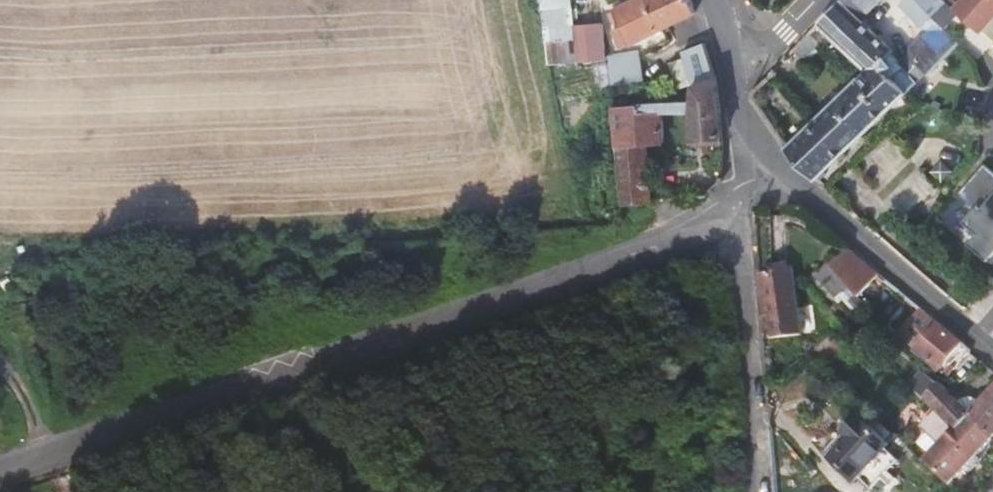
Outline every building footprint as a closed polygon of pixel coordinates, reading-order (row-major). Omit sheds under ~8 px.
[(550,63),(578,60),(578,61),(610,57),(606,19),(577,22),(575,0),(543,0),(550,63)] [(626,44),(695,13),(691,0),(634,0),(614,9),(620,21),(616,24),(626,44)] [(853,12),(867,0),(842,0),(831,11),(819,24),(836,41),(866,71),(875,63),(905,90),(913,82),(920,88),(931,76),(930,74),(956,46),(940,30),(957,13),(944,0),(942,0),(939,4),(935,0),(908,0),(904,5),(929,30),(909,51),(910,52),(899,62),(890,53),(892,51),(853,12)] [(982,31),(992,19),(992,0),(963,0),(956,8),(982,31)] [(715,141),(723,141),(722,128),(717,78),(705,44),(685,53),(692,75),(693,84),(692,100),(691,108),(690,118),(692,138),(714,136),(715,141)] [(641,45),(609,48),(612,83),(644,80),(641,45)] [(692,75),(687,59),(673,64),(674,77),(675,77),(692,75)] [(864,73),(787,150),(788,151),(815,180),(905,90),(875,63),(866,71),(864,73)] [(692,75),(675,77),(676,87),(693,84),(692,75)] [(618,143),(645,140),(664,138),(662,109),(641,108),(641,100),(614,102),(618,143)] [(692,100),(641,100),(641,108),(662,109),(691,108),(692,100)] [(648,167),(645,140),(618,143),(621,169),(648,167)] [(992,253),(992,169),(983,161),(957,191),(975,205),(964,222),(977,232),(969,243),(988,259),(992,253)] [(648,167),(621,169),(624,196),(625,203),(651,201),(648,167)] [(848,249),(829,263),(849,286),(857,295),(879,275),(848,249)] [(837,297),(849,286),(829,263),(807,279),(829,304),(837,297)] [(765,294),(771,339),(803,334),(793,269),(771,272),(763,273),(765,294)] [(845,322),(852,315),(864,303),(857,295),(849,286),(837,297),(829,304),(845,322)] [(915,349),(937,367),(939,369),(946,362),(953,355),(958,350),(964,356),(969,361),(975,355),(968,349),(955,338),(938,324),(915,349)] [(959,361),(964,356),(958,350),(953,355),(959,361)] [(979,359),(975,355),(969,361),(973,365),(979,359)] [(953,368),(946,362),(939,369),(946,376),(953,368)] [(926,373),(911,388),(913,390),(926,378),(929,375),(926,373)] [(938,384),(929,375),(926,378),(935,387),(938,384)] [(913,390),(922,399),(935,387),(926,378),(913,390)] [(967,414),(969,413),(939,383),(938,384),(935,387),(922,399),(935,412),(952,429),(967,414)] [(967,414),(992,439),(992,388),(969,413),(967,414)] [(949,484),(992,439),(967,414),(952,429),(935,412),(920,428),(937,445),(923,460),(949,484)] [(857,477),(885,449),(888,445),(856,416),(821,452),(853,482),(857,477)] [(899,461),(885,449),(857,477),(871,490),(899,461)]
